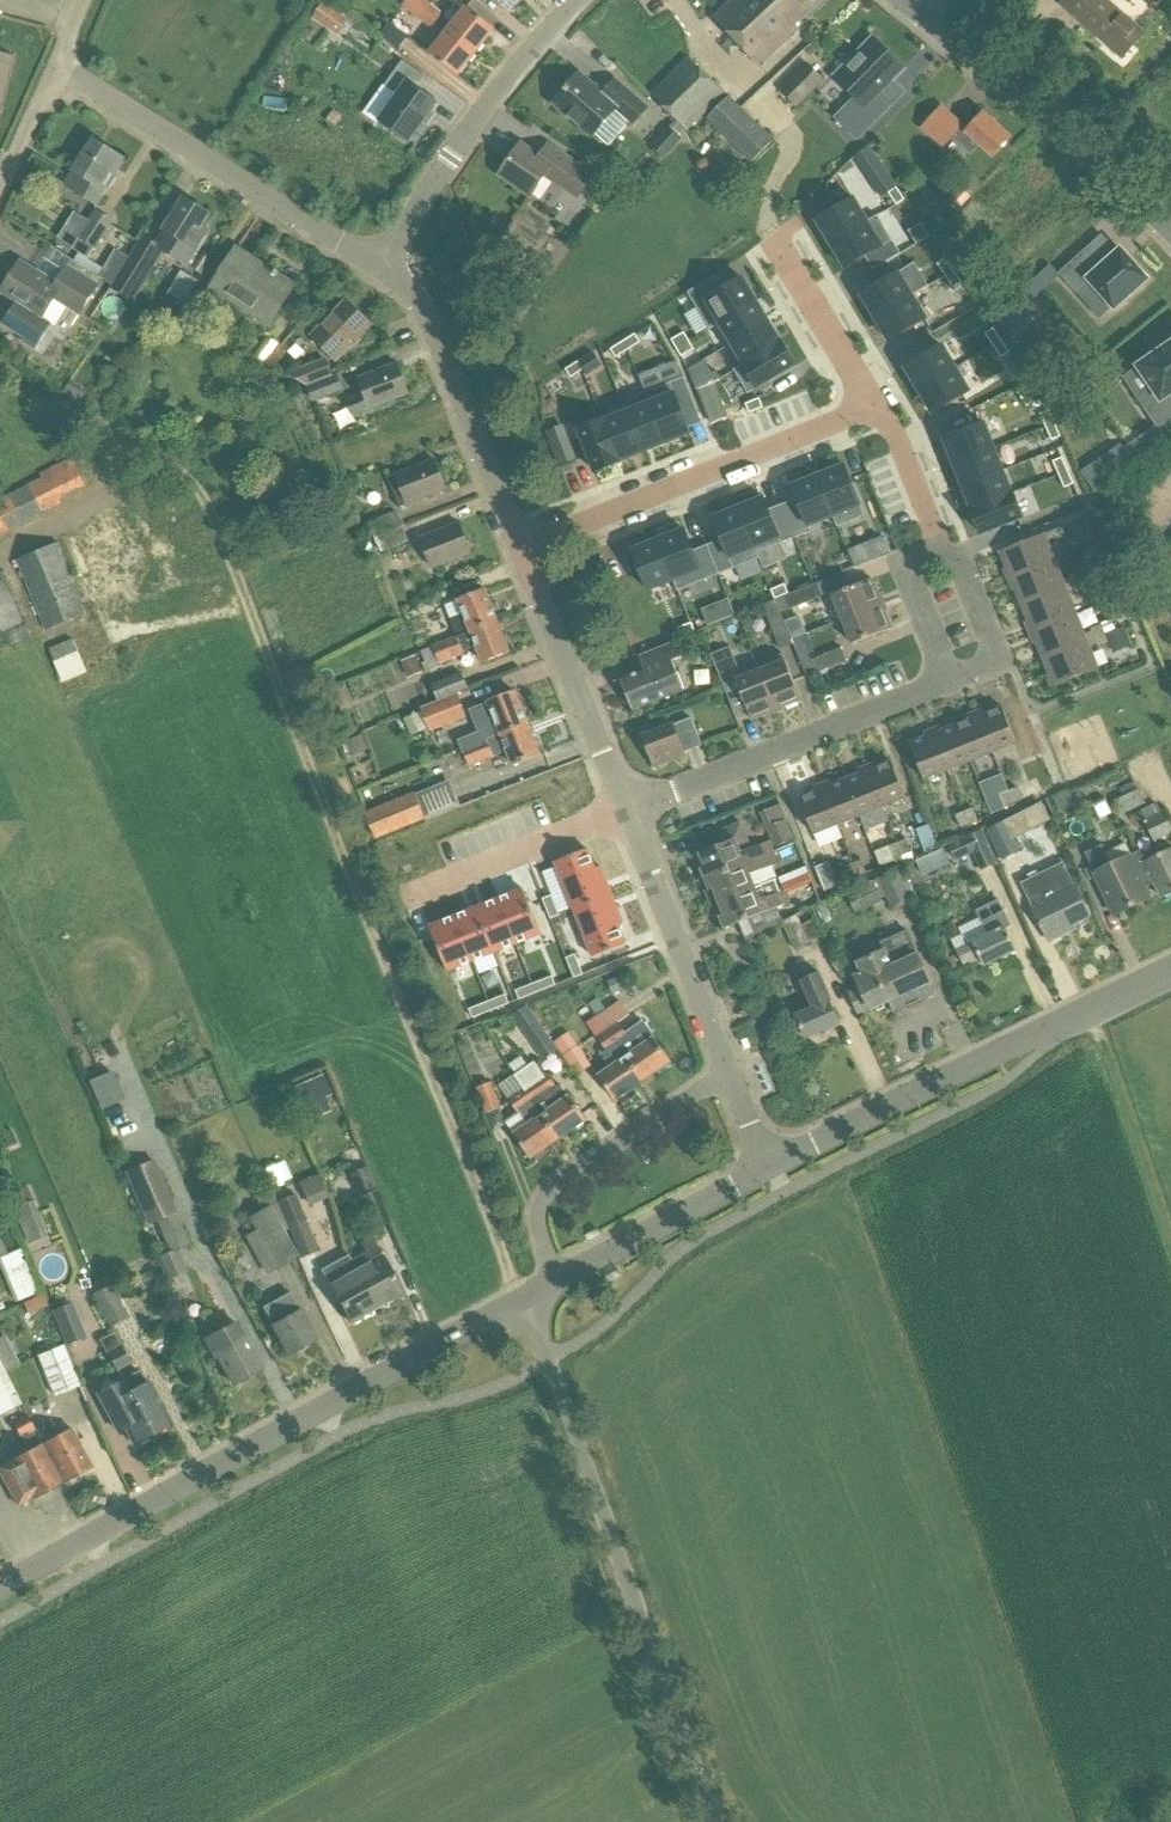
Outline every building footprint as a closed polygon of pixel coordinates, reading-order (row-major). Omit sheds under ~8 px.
[(428,2),(425,0),(406,0),(403,4),(417,15),(428,2)] [(510,12),(522,0),(497,0),(510,12)] [(760,64),(798,28),(795,25),(822,0),(734,0),(716,18),(760,64)] [(1122,58),(1144,32),(1108,0),(1064,0),(1061,4),(1122,58)] [(1160,12),(1148,0),(1125,0),(1148,24),(1160,12)] [(325,1),(315,15),(327,24),(337,10),(325,1)] [(432,26),(437,20),(442,13),(428,2),(417,15),(432,26)] [(447,30),(477,53),(495,29),(466,6),(447,30)] [(380,35),(398,49),(409,35),(390,21),(380,35)] [(477,53),(447,30),(430,52),(460,75),(477,53)] [(504,37),(497,46),(515,60),(522,50),(504,37)] [(872,37),(835,76),(855,96),(835,117),(858,139),(892,104),(879,92),(893,78),(903,67),(872,37)] [(5,92),(15,58),(0,54),(0,91),(5,92)] [(649,92),(683,128),(722,92),(688,56),(649,92)] [(377,121),(408,142),(438,100),(418,86),(425,75),(402,59),(384,85),(397,93),(377,121)] [(784,90),(797,105),(824,80),(810,65),(784,90)] [(552,99),(589,132),(613,105),(630,120),(644,105),(614,78),(601,92),(578,72),(552,99)] [(715,120),(732,138),(724,145),(748,170),(781,139),(741,96),(715,120)] [(970,152),(971,153),(979,143),(994,156),(1011,137),(984,113),(967,132),(962,127),(963,125),(942,106),(923,127),(944,145),(953,135),(970,152)] [(650,145),(662,156),(679,137),(667,126),(650,145)] [(66,186),(97,205),(125,161),(93,140),(74,171),(75,172),(66,186)] [(594,174),(550,143),(540,157),(522,144),(500,174),(532,196),(547,175),(578,196),(594,174)] [(769,166),(787,161),(784,149),(766,154),(769,166)] [(897,188),(888,194),(896,206),(906,199),(897,188)] [(185,199),(167,228),(168,229),(159,244),(190,263),(198,251),(199,251),(209,236),(200,231),(210,215),(185,199)] [(854,199),(817,221),(832,245),(868,223),(854,199)] [(80,238),(96,248),(112,222),(97,212),(80,238)] [(868,223),(832,245),(846,269),(883,247),(868,223)] [(96,248),(80,238),(73,248),(89,258),(96,248)] [(123,247),(106,255),(112,268),(129,261),(123,247)] [(211,289),(214,290),(215,288),(251,311),(250,314),(269,326),(295,285),(278,274),(280,271),(276,269),(274,273),(239,250),(240,248),(238,247),(211,289)] [(1083,251),(1058,273),(1076,292),(1089,280),(1114,308),(1147,278),(1121,249),(1118,252),(1099,269),(1083,251)] [(947,259),(937,265),(945,277),(955,270),(947,259)] [(81,276),(70,269),(68,268),(57,285),(22,262),(3,292),(19,303),(5,325),(26,338),(23,341),(35,349),(51,325),(42,320),(56,299),(81,315),(99,287),(81,276)] [(123,269),(113,286),(110,290),(131,303),(146,279),(125,266),(123,269)] [(955,270),(945,277),(953,289),(963,282),(955,270)] [(899,273),(862,296),(876,319),(913,297),(899,273)] [(743,279),(706,301),(720,324),(757,302),(743,279)] [(913,297),(876,319),(890,342),(927,320),(913,297)] [(314,336),(336,357),(346,346),(349,349),(373,323),(349,300),(314,336)] [(757,302),(720,324),(733,345),(769,323),(757,302)] [(769,323),(733,345),(745,366),(782,344),(769,323)] [(995,328),(985,335),(993,347),(1003,340),(995,328)] [(684,332),(672,339),(678,350),(690,342),(684,332)] [(255,354),(267,362),(279,344),(267,336),(255,354)] [(636,336),(624,344),(630,354),(642,346),(636,336)] [(1154,356),(1138,367),(1160,399),(1145,410),(1160,432),(1170,425),(1170,342),(1168,338),(1150,350),(1154,356)] [(1003,340),(993,347),(1001,359),(1011,352),(1003,340)] [(690,342),(678,350),(684,360),(696,353),(690,342)] [(624,344),(611,352),(618,362),(630,354),(624,344)] [(782,344),(745,366),(759,389),(796,367),(782,344)] [(943,346),(906,368),(920,391),(957,368),(943,346)] [(593,353),(578,362),(579,364),(585,374),(586,375),(601,366),(593,353)] [(291,374),(308,382),(331,372),(326,359),(291,374)] [(348,400),(354,416),(372,409),(372,408),(409,393),(398,364),(360,379),(366,393),(348,400)] [(579,364),(567,372),(573,382),(585,374),(579,364)] [(957,368),(920,391),(934,414),(971,392),(957,368)] [(255,381),(284,397),(290,387),(261,371),(255,381)] [(707,375),(694,380),(698,392),(712,386),(707,375)] [(310,388),(315,401),(344,389),(338,376),(310,388)] [(684,418),(698,412),(684,377),(670,383),(684,418)] [(670,383),(645,393),(665,443),(690,433),(684,418),(670,383)] [(645,393),(622,402),(626,413),(642,452),(665,443),(645,393)] [(710,423),(726,417),(721,404),(708,409),(705,410),(710,423)] [(1051,410),(1040,415),(1045,428),(1057,423),(1051,410)] [(619,461),(642,452),(626,413),(625,413),(604,421),(619,461)] [(594,471),(619,461),(604,421),(579,431),(594,471)] [(965,431),(945,439),(955,464),(995,448),(985,423),(965,431)] [(1057,423),(1045,428),(1051,441),(1062,436),(1057,423)] [(1095,462),(1107,480),(1133,461),(1125,448),(1122,444),(1095,462)] [(560,469),(574,463),(566,445),(553,450),(560,469)] [(995,448),(955,464),(965,487),(1004,471),(995,448)] [(1065,457),(1054,462),(1060,475),(1071,470),(1065,457)] [(73,461),(71,458),(41,473),(42,476),(0,498),(0,533),(61,502),(59,498),(85,485),(73,461)] [(448,491),(435,459),(390,477),(402,508),(448,491)] [(846,466),(820,477),(836,516),(862,506),(854,486),(846,466)] [(1071,470),(1060,475),(1066,488),(1077,483),(1071,470)] [(1004,471),(965,487),(974,509),(1013,493),(1004,471)] [(820,477),(793,487),(801,507),(809,527),(836,516),(820,477)] [(1013,493),(974,509),(984,534),(1023,518),(1013,493)] [(765,499),(740,509),(756,549),(781,539),(773,519),(765,499)] [(740,509),(715,519),(723,539),(731,559),(756,549),(740,509)] [(371,524),(376,537),(405,525),(400,512),(371,524)] [(1094,524),(1090,514),(1076,520),(1080,530),(1094,524)] [(422,538),(434,568),(472,553),(461,523),(422,538)] [(405,525),(376,537),(382,551),(411,540),(405,525)] [(1002,550),(1013,578),(1056,561),(1049,541),(1054,539),(1055,540),(1067,535),(1063,525),(1002,550)] [(687,531),(660,541),(676,581),(703,570),(695,550),(687,531)] [(660,541),(634,552),(642,572),(649,590),(650,592),(676,581),(660,541)] [(19,559),(49,630),(87,614),(72,579),(73,578),(58,543),(19,559)] [(865,551),(852,557),(857,568),(870,562),(865,551)] [(852,557),(839,562),(843,573),(857,568),(852,557)] [(1013,578),(1023,604),(1085,580),(1084,579),(1081,571),(1081,569),(1069,574),(1070,576),(1063,578),(1056,561),(1013,578)] [(1081,571),(1084,579),(1096,574),(1093,567),(1081,571)] [(24,623),(1,569),(0,569),(0,633),(24,623)] [(649,590),(648,590),(641,572),(614,583),(628,617),(656,606),(650,592),(649,590)] [(1096,574),(1084,579),(1085,580),(1089,589),(1090,592),(1102,588),(1096,574)] [(784,579),(771,585),(775,596),(788,590),(784,579)] [(833,594),(842,619),(881,603),(871,579),(846,589),(833,594)] [(1023,604),(1034,630),(1078,613),(1070,594),(1076,592),(1077,594),(1089,589),(1085,580),(1023,604)] [(784,596),(789,609),(820,597),(816,583),(785,596),(784,596)] [(452,621),(458,637),(472,631),(499,620),(487,589),(460,600),(466,615),(452,621)] [(763,604),(768,618),(781,649),(793,644),(776,599),(763,604)] [(881,603),(842,619),(852,644),(891,629),(881,603)] [(1034,630),(1045,657),(1106,633),(1102,623),(1091,627),(1092,629),(1085,632),(1078,613),(1034,630)] [(1102,623),(1106,633),(1116,629),(1112,619),(1102,623)] [(458,637),(464,650),(478,645),(484,663),(512,653),(499,620),(472,631),(458,637)] [(693,621),(679,627),(684,638),(697,633),(693,621)] [(10,632),(15,645),(33,637),(28,624),(10,632)] [(1116,629),(1106,633),(1110,643),(1113,650),(1131,642),(1125,625),(1116,629)] [(1106,633),(1045,657),(1055,684),(1100,666),(1092,647),(1098,645),(1099,647),(1110,643),(1106,633)] [(446,641),(453,657),(465,653),(464,650),(458,637),(446,641)] [(51,648),(64,681),(87,672),(73,639),(51,648)] [(627,677),(639,708),(686,689),(674,661),(686,656),(680,640),(640,656),(646,670),(627,677)] [(446,641),(435,646),(441,662),(453,657),(446,641)] [(435,646),(421,651),(428,670),(443,665),(441,662),(435,646)] [(753,719),(778,709),(759,662),(739,670),(729,647),(713,653),(726,688),(738,683),(747,707),(753,719)] [(811,660),(816,673),(846,660),(841,647),(811,660)] [(783,653),(759,662),(778,709),(802,699),(783,653)] [(814,673),(816,673),(811,660),(808,654),(800,658),(807,676),(813,674),(814,673)] [(416,656),(402,661),(408,676),(422,671),(416,656)] [(431,684),(437,701),(457,693),(468,689),(461,673),(431,684)] [(462,740),(465,747),(477,743),(529,723),(517,691),(490,701),(490,703),(473,710),(481,732),(462,740)] [(437,701),(419,708),(425,725),(428,730),(466,716),(457,693),(437,701)] [(978,710),(995,750),(1017,741),(1003,705),(988,711),(986,707),(978,710)] [(425,725),(419,708),(403,714),(409,731),(425,725)] [(972,717),(958,723),(972,759),(995,750),(978,710),(971,713),(972,717)] [(645,737),(657,766),(688,753),(687,750),(704,744),(693,718),(645,737)] [(477,743),(483,759),(509,750),(515,765),(541,755),(529,723),(477,743)] [(941,725),(933,728),(949,768),(972,759),(958,723),(942,729),(941,725)] [(949,768),(933,728),(925,731),(926,735),(911,741),(925,778),(949,768)] [(483,759),(477,743),(465,747),(471,764),(483,759)] [(868,765),(884,805),(907,795),(893,760),(877,767),(875,762),(868,765)] [(848,779),(862,814),(884,805),(868,765),(859,768),(861,773),(848,779)] [(830,781),(822,784),(838,823),(862,814),(848,779),(832,785),(830,781)] [(1121,798),(1138,790),(1135,783),(1118,791),(1121,798)] [(838,823),(822,784),(814,787),(816,792),(801,798),(815,833),(838,823)] [(1008,790),(1014,804),(1023,800),(1017,786),(1008,790)] [(1005,807),(1014,804),(1008,790),(999,793),(1005,807)] [(1074,805),(1066,790),(1053,796),(1061,811),(1074,805)] [(1115,801),(1121,814),(1145,803),(1138,790),(1121,798),(1115,801)] [(368,810),(379,839),(426,821),(414,792),(368,810)] [(1104,797),(1092,802),(1094,808),(1106,802),(1104,797)] [(1146,820),(1161,813),(1157,802),(1134,814),(1138,824),(1146,820)] [(1042,814),(1037,804),(1024,810),(1029,820),(1042,814)] [(964,809),(970,823),(979,819),(973,805),(964,809)] [(961,826),(970,823),(964,809),(956,812),(961,826)] [(1161,813),(1146,820),(1155,839),(1170,832),(1170,818),(1167,810),(1161,813)] [(794,838),(786,819),(766,827),(774,846),(794,838)] [(1005,819),(986,828),(1001,859),(1019,850),(1005,819)] [(917,830),(925,852),(938,847),(929,825),(917,830)] [(702,862),(708,877),(771,852),(766,841),(743,851),(738,838),(733,826),(715,834),(719,846),(694,855),(696,860),(702,862)] [(949,844),(955,860),(973,852),(981,870),(995,863),(981,830),(949,844)] [(888,846),(895,862),(912,854),(905,838),(888,846)] [(1086,853),(1116,913),(1151,896),(1146,887),(1157,881),(1146,860),(1141,849),(1112,863),(1103,844),(1086,853)] [(875,852),(881,868),(895,862),(888,846),(875,852)] [(1157,881),(1165,897),(1170,894),(1170,848),(1146,860),(1157,881)] [(589,849),(554,863),(573,910),(613,894),(602,867),(596,869),(589,849)] [(771,852),(708,877),(714,894),(711,899),(713,903),(757,886),(751,872),(775,863),(772,855),(771,852)] [(859,877),(867,874),(862,860),(853,863),(859,877)] [(850,881),(859,877),(853,863),(844,867),(850,881)] [(1022,883),(1033,906),(1034,906),(1042,921),(1041,921),(1043,927),(1044,926),(1051,939),(1067,931),(1066,927),(1091,915),(1077,884),(1074,886),(1063,863),(1022,883)] [(884,877),(892,893),(896,903),(912,896),(899,870),(884,877)] [(884,877),(847,893),(856,914),(882,901),(880,898),(892,893),(884,877)] [(781,892),(775,879),(757,886),(713,903),(715,909),(720,911),(727,928),(741,922),(747,937),(782,920),(777,908),(791,902),(786,890),(781,892)] [(523,888),(498,899),(516,945),(542,935),(523,888)] [(613,894),(573,910),(592,957),(626,943),(618,924),(624,922),(613,894)] [(552,895),(543,899),(551,919),(560,915),(552,895)] [(498,899),(476,907),(495,954),(516,945),(498,899)] [(956,948),(963,964),(981,956),(986,965),(1018,949),(1007,928),(1011,926),(998,900),(977,911),(988,934),(974,941),(973,941),(956,948)] [(476,907),(455,916),(474,962),(495,954),(476,907)] [(455,916),(430,926),(448,972),(474,962),(455,916)] [(810,943),(797,916),(782,923),(795,951),(810,943)] [(861,986),(849,991),(859,1013),(871,1008),(871,1009),(890,1001),(932,982),(919,954),(908,930),(883,941),(886,948),(860,960),(864,971),(856,974),(861,986)] [(576,956),(567,959),(575,979),(584,976),(576,956)] [(797,1014),(808,1038),(841,1023),(831,1001),(833,1000),(821,972),(802,980),(814,1007),(797,1014)] [(611,981),(615,992),(626,987),(622,977),(611,981)] [(553,978),(533,986),(536,995),(556,987),(553,978)] [(533,986),(517,992),(520,1001),(536,995),(533,986)] [(506,997),(490,1003),(494,1012),(510,1006),(506,997)] [(490,1003),(470,1011),(474,1020),(494,1012),(490,1003)] [(621,1003),(601,1017),(610,1030),(620,1023),(630,1016),(621,1003)] [(546,1062),(561,1051),(558,1048),(556,1044),(532,1009),(517,1019),(546,1062)] [(629,1057),(645,1080),(673,1061),(646,1021),(628,1034),(620,1023),(610,1030),(620,1044),(629,1057)] [(617,1099),(645,1080),(629,1057),(620,1044),(610,1030),(599,1037),(610,1052),(605,1056),(613,1068),(601,1076),(617,1099)] [(558,1048),(561,1051),(564,1056),(578,1047),(572,1038),(562,1045),(558,1048)] [(524,1087),(559,1139),(588,1119),(572,1096),(569,1097),(561,1085),(552,1091),(550,1088),(553,1085),(536,1060),(513,1076),(522,1089),(524,1087)] [(111,1072),(90,1081),(101,1108),(122,1100),(111,1072)] [(328,1089),(323,1077),(297,1088),(302,1100),(328,1089)] [(477,1087),(486,1112),(501,1106),(492,1082),(477,1087)] [(559,1139),(524,1087),(522,1089),(507,1098),(518,1114),(513,1118),(507,1122),(515,1134),(531,1157),(559,1139)] [(0,1135),(0,1150),(17,1143),(11,1130),(0,1135)] [(153,1161),(127,1172),(148,1223),(175,1212),(153,1161)] [(351,1172),(374,1227),(390,1220),(377,1190),(367,1165),(351,1172)] [(326,1195),(318,1174),(300,1181),(308,1202),(326,1195)] [(16,1210),(34,1203),(28,1189),(11,1196),(16,1210)] [(278,1200),(290,1226),(302,1257),(319,1250),(295,1193),(278,1200)] [(312,1204),(325,1255),(349,1248),(335,1197),(312,1204)] [(41,1220),(34,1203),(16,1210),(23,1227),(41,1220)] [(256,1231),(277,1269),(300,1257),(286,1231),(271,1206),(263,1210),(253,1216),(260,1229),(256,1231)] [(352,1262),(377,1307),(403,1293),(374,1240),(364,1246),(368,1253),(352,1262)] [(29,1250),(9,1258),(25,1300),(46,1292),(29,1250)] [(322,1269),(351,1322),(377,1307),(352,1262),(348,1255),(322,1269)] [(94,1293),(110,1324),(129,1314),(113,1283),(94,1293)] [(290,1291),(263,1306),(288,1353),(316,1339),(290,1291)] [(32,1298),(33,1315),(53,1314),(52,1296),(32,1298)] [(55,1310),(67,1342),(87,1335),(74,1302),(55,1310)] [(260,1368),(246,1341),(238,1326),(234,1319),(203,1335),(215,1358),(219,1356),(233,1383),(260,1368)] [(101,1338),(109,1353),(122,1346),(114,1331),(101,1338)] [(54,1399),(80,1388),(61,1346),(35,1357),(54,1399)] [(122,1346),(109,1353),(118,1369),(131,1363),(122,1346)] [(0,1364),(0,1412),(20,1401),(0,1364)] [(138,1420),(125,1427),(134,1444),(171,1424),(149,1383),(146,1384),(140,1373),(119,1384),(138,1420)] [(138,1420),(119,1384),(99,1395),(118,1431),(125,1427),(138,1420)] [(12,1422),(20,1437),(34,1430),(26,1414),(12,1422)] [(43,1446),(61,1482),(92,1466),(73,1430),(43,1446)] [(43,1446),(0,1468),(0,1471),(17,1504),(32,1496),(32,1497),(61,1482),(43,1446)]
